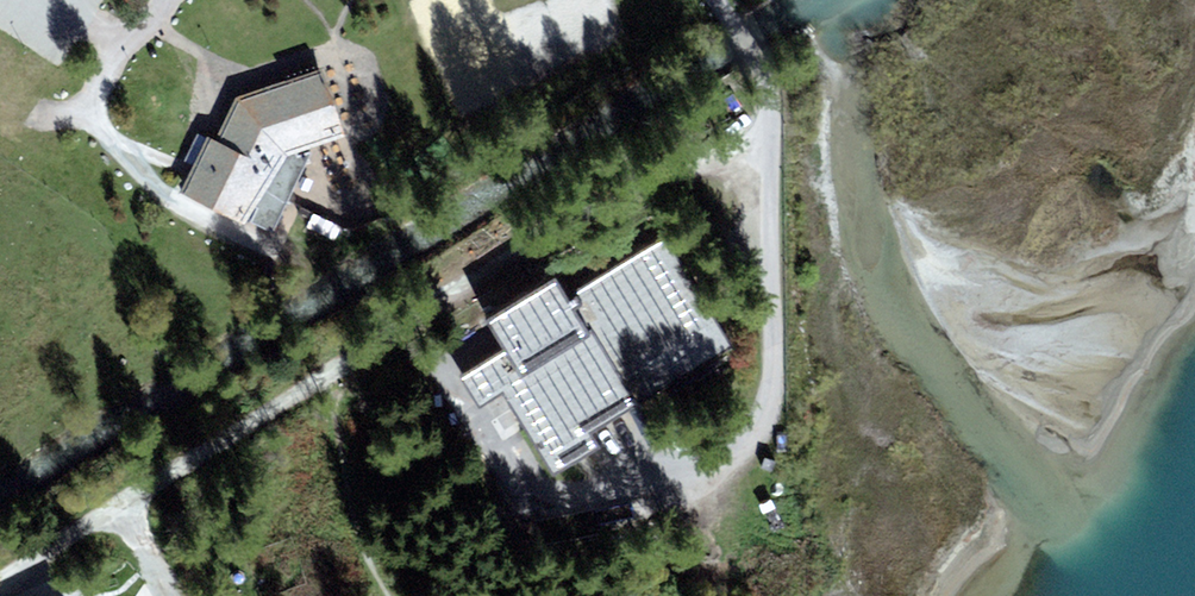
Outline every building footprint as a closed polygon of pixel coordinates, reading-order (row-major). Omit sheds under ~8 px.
[(344,134),(320,64),(236,93),(218,134),(209,133),(178,189),(247,226),(251,220),(287,154),(308,147),(344,134)] [(287,154),(251,220),(273,231),(290,199),(357,226),(370,197),(320,173),(328,159),(308,147),(287,154)] [(477,318),(509,369),(575,328),(543,278),(477,318)] [(458,377),(477,407),(500,393),(551,475),(601,445),(588,425),(628,401),(584,330),(509,377),(495,354),(458,377)]
